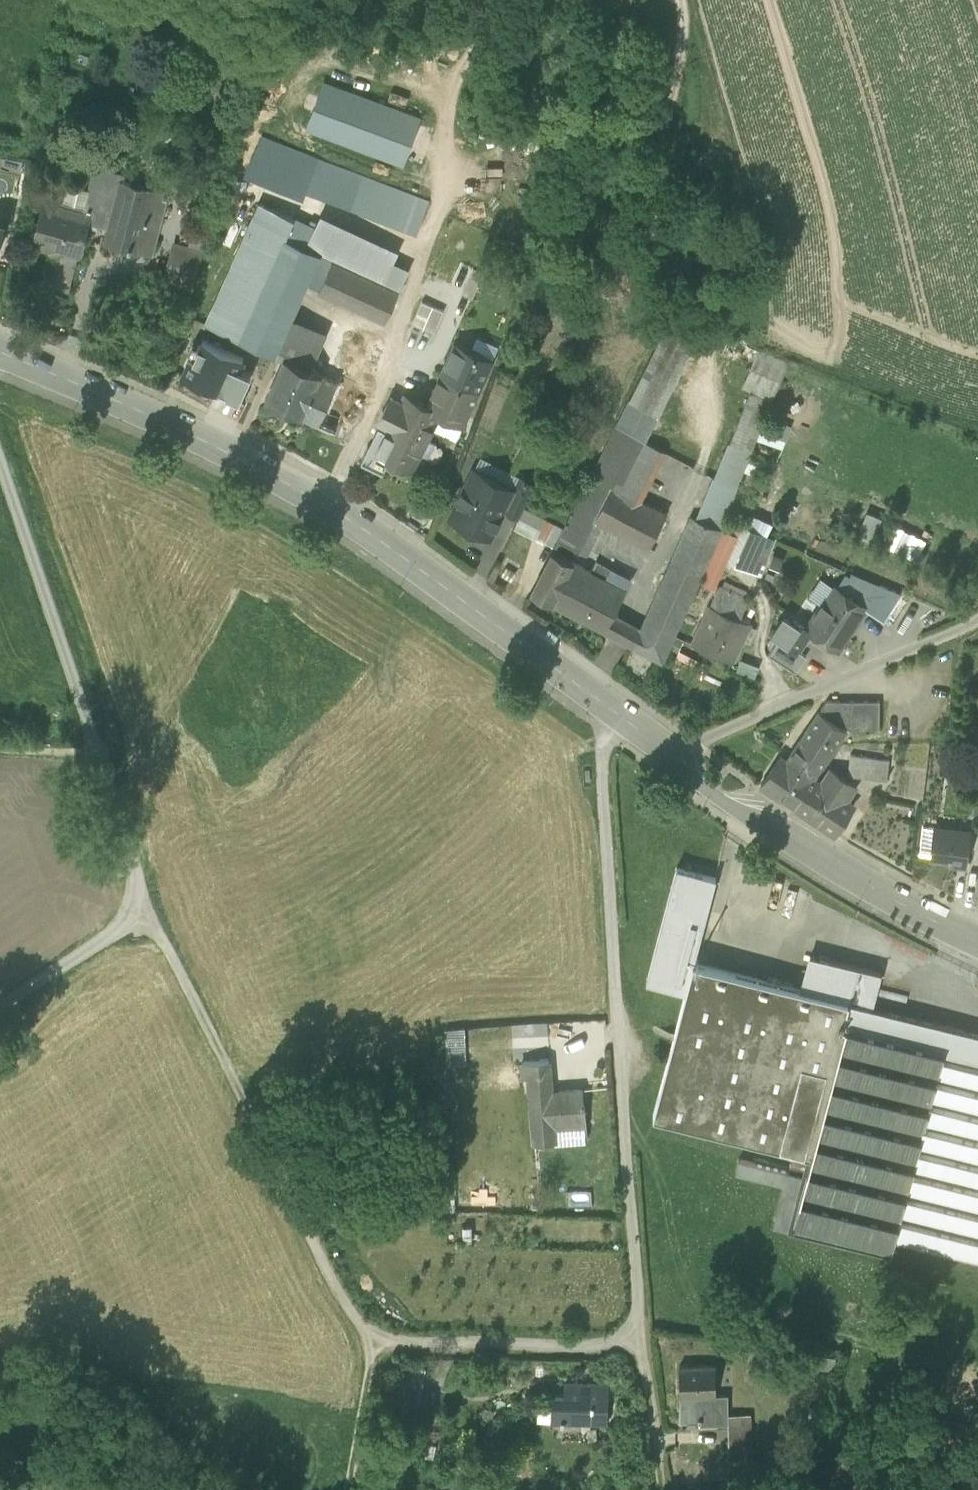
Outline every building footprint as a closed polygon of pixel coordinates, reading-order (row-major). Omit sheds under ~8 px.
[(419,119),(323,83),(307,127),(403,163),(419,119)] [(218,134),(208,130),(205,138),(215,142),(218,134)] [(88,191),(66,185),(67,182),(49,178),(33,242),(60,249),(77,254),(80,254),(88,222),(109,227),(121,182),(123,176),(94,169),(88,191)] [(358,181),(328,170),(321,189),(351,200),(358,181)] [(413,197),(359,177),(358,181),(351,200),(405,219),(413,197)] [(121,182),(109,227),(105,242),(151,254),(167,194),(121,182)] [(426,202),(413,197),(405,219),(418,224),(426,202)] [(216,203),(203,199),(197,219),(199,220),(210,223),(210,222),(216,203)] [(314,229),(260,204),(206,322),(240,337),(285,238),(306,248),(314,229)] [(321,217),(314,229),(306,248),(317,253),(332,260),(399,291),(409,270),(394,262),(398,254),(321,217)] [(210,223),(199,220),(189,250),(201,254),(204,244),(210,223)] [(306,248),(285,238),(240,337),(272,352),(304,283),(317,253),(306,248)] [(189,250),(174,246),(167,274),(167,275),(193,283),(201,254),(189,250)] [(60,249),(50,285),(68,290),(77,254),(60,249)] [(332,260),(317,253),(304,283),(318,290),(332,260)] [(399,291),(332,260),(318,290),(385,320),(399,291)] [(193,283),(167,275),(167,274),(163,273),(158,288),(190,297),(193,283)] [(432,329),(442,307),(419,298),(410,320),(432,329)] [(414,325),(405,345),(425,354),(434,334),(414,325)] [(666,325),(616,423),(637,434),(645,438),(694,340),(666,325)] [(320,338),(296,328),(284,355),(308,366),(320,338)] [(788,360),(730,334),(722,352),(750,365),(742,383),(751,387),(771,396),(788,360)] [(335,379),(321,372),(301,414),(335,430),(375,344),(355,335),(335,379)] [(244,356),(202,337),(194,355),(190,353),(182,370),(199,378),(200,376),(226,388),(225,390),(239,396),(250,371),(239,366),(244,356)] [(454,344),(427,404),(438,410),(437,410),(462,422),(491,361),(454,344)] [(308,366),(284,355),(265,397),(301,414),(321,372),(308,366)] [(771,396),(751,387),(728,440),(750,450),(772,396),(771,396)] [(404,394),(377,449),(410,465),(437,410),(438,410),(427,404),(404,394)] [(616,423),(573,508),(594,518),(611,484),(612,484),(637,434),(616,423)] [(637,434),(612,484),(640,498),(666,449),(645,438),(637,434)] [(728,440),(713,476),(736,485),(750,450),(728,440)] [(513,489),(473,469),(450,516),(490,536),(504,509),(514,490),(513,489)] [(536,484),(519,476),(513,489),(514,490),(504,509),(519,517),(524,507),(536,484)] [(736,485),(713,476),(697,516),(719,526),(736,485)] [(612,484),(611,484),(594,518),(600,522),(649,546),(662,520),(666,512),(640,498),(612,484)] [(546,518),(524,507),(519,517),(540,528),(545,519),(546,518)] [(594,518),(573,508),(563,527),(557,538),(578,549),(580,545),(587,549),(600,522),(594,518)] [(639,631),(633,644),(663,660),(698,580),(707,561),(713,547),(722,527),(719,526),(697,516),(691,514),(639,631)] [(554,523),(545,519),(540,528),(536,537),(545,541),(554,523)] [(662,520),(649,546),(655,549),(668,523),(662,520)] [(554,523),(545,541),(554,546),(557,538),(563,527),(554,523)] [(740,523),(729,560),(758,569),(761,561),(776,565),(779,555),(766,551),(771,533),(740,523)] [(887,523),(880,546),(916,557),(923,534),(887,523)] [(723,552),(713,547),(707,561),(717,566),(723,552)] [(599,555),(587,549),(585,552),(578,549),(572,560),(573,561),(591,570),(596,560),(599,555)] [(572,560),(552,550),(530,591),(552,602),(573,561),(572,560)] [(717,566),(722,568),(728,554),(723,552),(717,566)] [(610,568),(596,560),(591,570),(605,577),(610,568)] [(591,570),(573,561),(552,602),(604,629),(611,616),(626,588),(605,577),(591,570)] [(717,566),(707,561),(698,580),(713,586),(722,568),(717,566)] [(866,605),(834,584),(806,627),(811,631),(837,648),(848,633),(846,632),(852,623),(853,624),(866,605)] [(731,590),(720,585),(711,604),(710,604),(710,605),(728,612),(732,603),(726,601),(731,590)] [(728,612),(710,605),(692,643),(732,660),(750,622),(728,612)] [(639,631),(611,616),(604,629),(633,644),(639,631)] [(806,627),(792,618),(778,639),(797,651),(811,631),(806,627)] [(851,700),(826,699),(820,708),(851,728),(851,700)] [(879,700),(851,700),(851,728),(851,730),(879,730),(879,700)] [(845,730),(818,712),(802,737),(828,755),(845,730)] [(802,737),(786,760),(781,756),(762,783),(761,783),(761,784),(798,808),(817,780),(812,777),(828,755),(802,737)] [(889,759),(850,754),(847,773),(887,779),(889,759)] [(830,768),(821,783),(817,780),(798,808),(835,833),(854,805),(845,799),(855,785),(830,768)] [(921,854),(931,856),(934,826),(924,825),(921,854)] [(969,830),(934,826),(931,856),(949,858),(949,862),(965,864),(969,830)] [(716,876),(676,865),(646,981),(685,991),(693,960),(693,961),(716,876)] [(693,961),(693,960),(685,991),(653,1115),(807,1155),(841,1025),(836,1023),(837,1018),(843,1020),(848,1001),(857,966),(829,958),(820,993),(693,961)] [(872,1007),(881,972),(857,966),(848,1001),(843,1020),(837,1018),(836,1023),(841,1025),(807,1155),(804,1167),(790,1163),(788,1173),(738,1160),(735,1172),(784,1185),(773,1227),(891,1257),(895,1242),(977,1264),(977,1035),(872,1007)] [(551,1092),(548,1061),(522,1063),(523,1078),(529,1077),(534,1144),(555,1142),(553,1127),(586,1125),(584,1104),(583,1104),(582,1090),(551,1092)] [(715,1366),(679,1367),(679,1398),(716,1397),(716,1396),(716,1391),(715,1366)] [(420,1382),(398,1378),(394,1404),(416,1408),(420,1382)] [(607,1388),(564,1387),(564,1399),(552,1398),(551,1423),(606,1425),(607,1388)] [(716,1397),(679,1398),(680,1411),(687,1411),(688,1422),(689,1422),(689,1420),(698,1420),(698,1426),(702,1426),(701,1419),(728,1419),(727,1395),(716,1396),(716,1397)] [(750,1430),(750,1415),(734,1415),(734,1416),(732,1416),(733,1425),(727,1425),(727,1426),(728,1445),(750,1444),(750,1430)] [(750,1444),(728,1445),(729,1461),(751,1460),(750,1444)]
